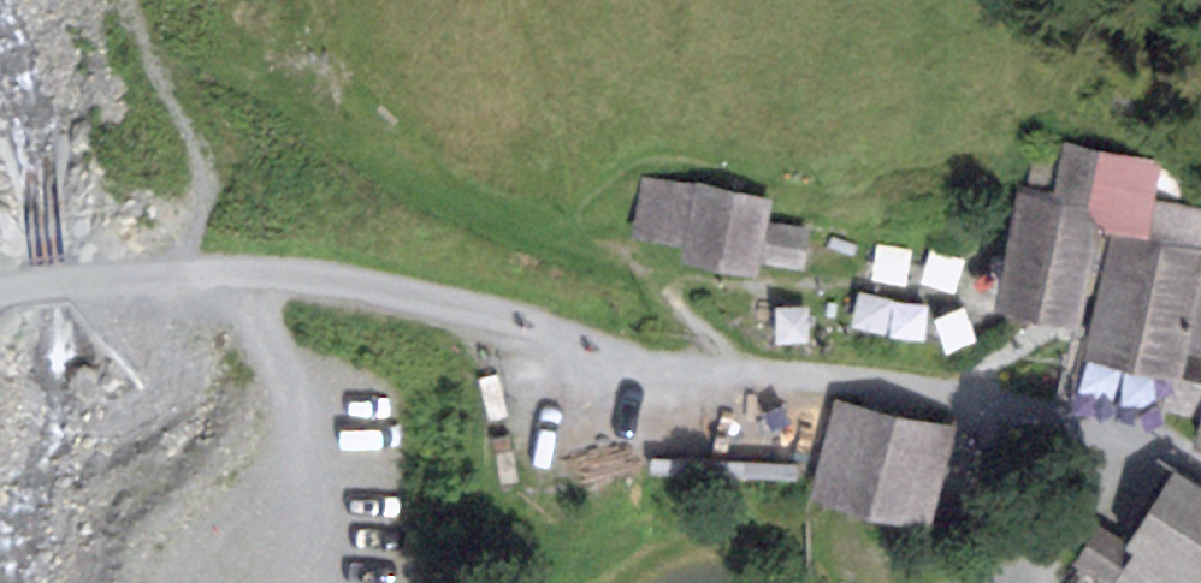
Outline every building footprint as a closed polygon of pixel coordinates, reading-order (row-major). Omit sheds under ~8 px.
[(1020,179),(992,291),(1085,314),(1079,340),(1187,367),(1191,351),(1200,311),(1200,176),(1156,165),(1163,138),(1050,110),(1032,182),(1020,179)] [(774,193),(703,182),(701,191),(646,183),(637,239),(690,248),(688,260),(760,272),(761,264),(807,271),(814,233),(768,225),(774,193)] [(1191,351),(1200,354),(1200,311),(1191,351)] [(954,429),(838,395),(812,482),(928,516),(954,429)] [(1179,467),(1135,540),(1103,521),(1078,562),(1112,582),(1200,582),(1200,481),(1179,467)]
